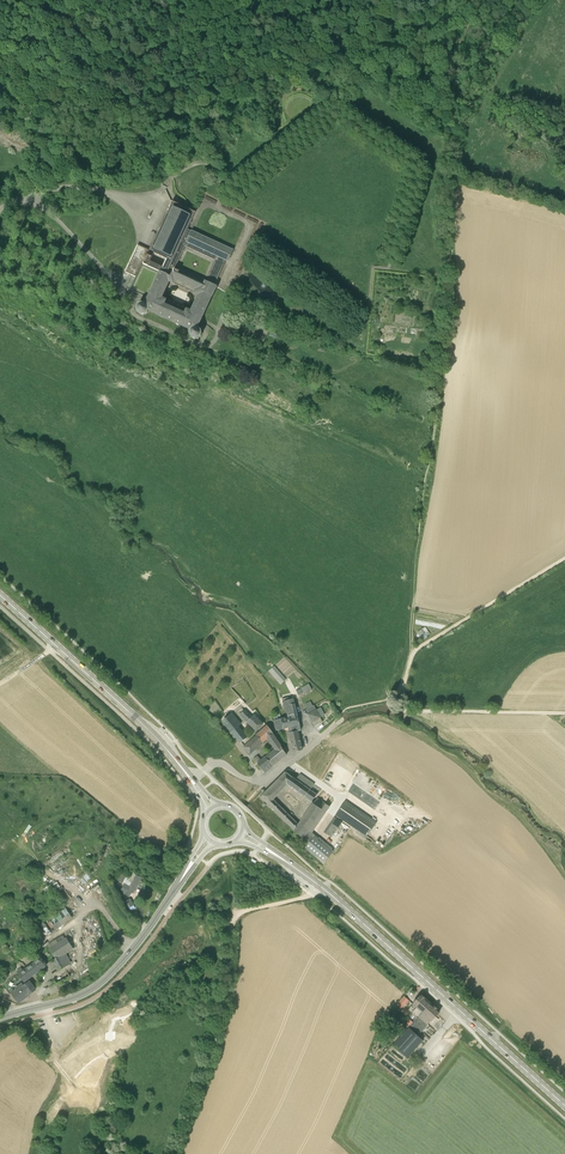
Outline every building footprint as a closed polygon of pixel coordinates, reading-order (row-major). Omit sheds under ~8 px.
[(172,201),(172,202),(151,246),(175,257),(167,274),(160,271),(148,297),(148,298),(146,304),(145,303),(144,303),(143,303),(142,303),(141,303),(140,303),(139,304),(138,305),(138,306),(137,306),(137,307),(137,308),(137,309),(137,310),(138,311),(138,312),(139,313),(140,314),(141,314),(142,314),(143,314),(144,314),(145,314),(146,313),(147,313),(147,312),(148,311),(191,330),(190,331),(190,332),(190,333),(190,334),(191,335),(191,336),(192,337),(193,338),(194,338),(195,339),(196,339),(197,339),(198,338),(199,338),(201,336),(201,335),(202,334),(202,333),(202,331),(201,330),(200,329),(200,328),(199,328),(198,327),(201,322),(213,296),(217,286),(215,286),(206,281),(204,286),(182,276),(184,273),(175,269),(185,246),(216,260),(217,256),(228,261),(233,250),(192,231),(191,231),(188,229),(196,212),(172,201)] [(143,264),(147,256),(147,255),(146,255),(146,254),(136,249),(135,250),(125,272),(131,275),(135,277),(136,277),(142,263),(143,264)] [(93,285),(94,277),(82,275),(81,283),(93,285)] [(254,331),(267,337),(270,331),(257,325),(254,331)] [(291,335),(272,328),(270,336),(288,342),(291,335)] [(257,356),(245,350),(243,355),(255,360),(257,356)] [(429,634),(425,627),(417,632),(421,639),(429,634)] [(281,685),(287,680),(274,666),(269,671),(281,685)] [(301,688),(303,693),(304,694),(312,690),(309,684),(301,688)] [(293,696),(287,698),(282,699),(283,703),(281,703),(282,708),(290,707),(290,706),(295,705),(294,699),(293,699),(293,696)] [(288,718),(298,715),(295,705),(290,706),(290,707),(282,708),(282,709),(284,708),(285,711),(286,710),(288,717),(284,718),(288,717),(288,718)] [(316,709),(315,706),(314,705),(313,706),(307,709),(305,710),(308,714),(307,714),(308,715),(308,714),(312,722),(314,726),(322,721),(320,718),(319,716),(320,716),(317,709),(316,709)] [(256,732),(264,724),(254,715),(252,717),(245,710),(240,715),(256,732)] [(242,724),(232,713),(222,721),(234,735),(238,740),(239,741),(241,743),(248,737),(239,726),(242,724)] [(288,727),(300,725),(299,720),(298,715),(288,718),(288,717),(284,718),(286,728),(288,727)] [(284,718),(281,719),(274,720),(276,730),(286,728),(284,718)] [(288,727),(289,733),(294,753),(302,750),(297,731),(301,730),(300,725),(288,727)] [(267,739),(274,749),(275,749),(278,753),(276,755),(279,759),(285,753),(268,727),(244,747),(250,754),(264,742),(267,739)] [(266,756),(273,765),(279,759),(276,755),(278,753),(275,749),(274,749),(266,756)] [(257,756),(254,758),(265,772),(273,765),(266,756),(261,760),(257,756)] [(296,780),(285,772),(277,780),(273,784),(281,792),(288,785),(305,797),(312,802),(318,795),(310,790),(315,784),(300,774),(296,780)] [(273,784),(266,792),(261,797),(303,839),(309,830),(313,832),(330,807),(326,804),(326,803),(317,798),(313,804),(313,803),(312,804),(299,823),(274,799),(281,792),(273,784)] [(335,815),(367,837),(377,822),(346,800),(335,815)] [(332,837),(342,822),(337,818),(326,834),(332,837)] [(339,833),(346,823),(343,822),(332,837),(335,839),(339,833)] [(309,830),(303,839),(308,844),(305,848),(309,852),(323,863),(334,850),(313,832),(309,830)] [(176,841),(181,844),(185,838),(180,835),(176,841)] [(108,868),(108,869),(114,872),(118,865),(111,861),(108,868)] [(138,872),(132,869),(128,877),(119,872),(116,879),(127,884),(127,885),(130,887),(135,878),(140,881),(143,875),(138,872)] [(134,893),(140,881),(135,878),(130,887),(127,885),(125,889),(126,890),(126,891),(127,892),(126,894),(131,897),(132,896),(133,893),(134,893)] [(127,910),(129,908),(134,905),(130,899),(125,902),(124,902),(124,901),(122,901),(127,910)] [(67,906),(50,919),(58,929),(74,916),(67,906)] [(52,961),(57,971),(65,966),(69,963),(66,957),(62,960),(60,957),(74,948),(67,937),(65,938),(59,942),(50,948),(54,955),(52,961)] [(19,975),(24,981),(27,979),(45,966),(39,958),(24,970),(21,967),(16,971),(18,974),(19,975)] [(19,1002),(35,990),(27,979),(24,981),(19,975),(17,976),(16,975),(3,985),(10,994),(12,992),(19,1002)] [(421,995),(412,1004),(416,1008),(413,1011),(419,1016),(422,1013),(431,1004),(421,995)] [(403,996),(399,1002),(404,1006),(409,1001),(403,996)] [(422,1013),(431,1021),(435,1016),(439,1012),(431,1004),(422,1013)] [(413,1022),(409,1027),(418,1035),(431,1021),(422,1013),(419,1016),(413,1022)] [(423,1040),(418,1035),(409,1027),(393,1045),(407,1058),(423,1040)]
